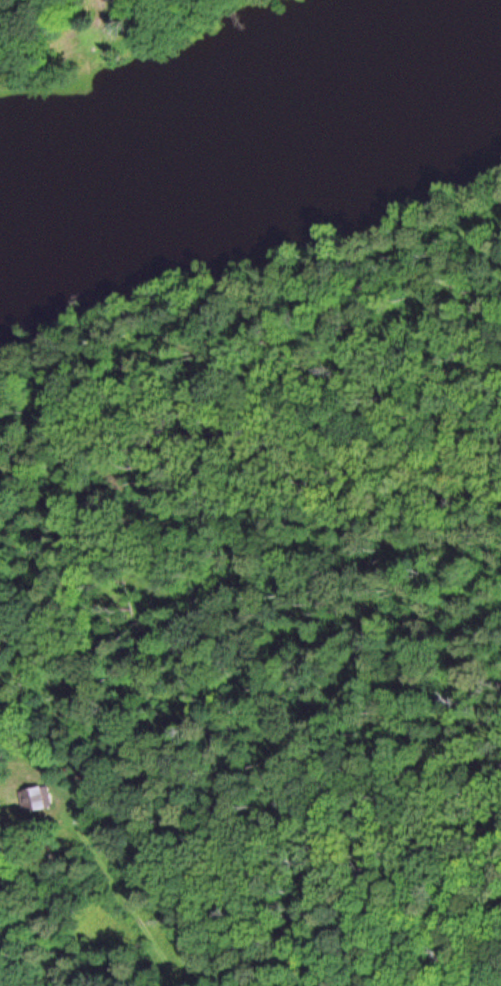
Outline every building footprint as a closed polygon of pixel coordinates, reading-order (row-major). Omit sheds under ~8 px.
[(53,809),(50,786),(27,789),(29,811),(53,809)]
